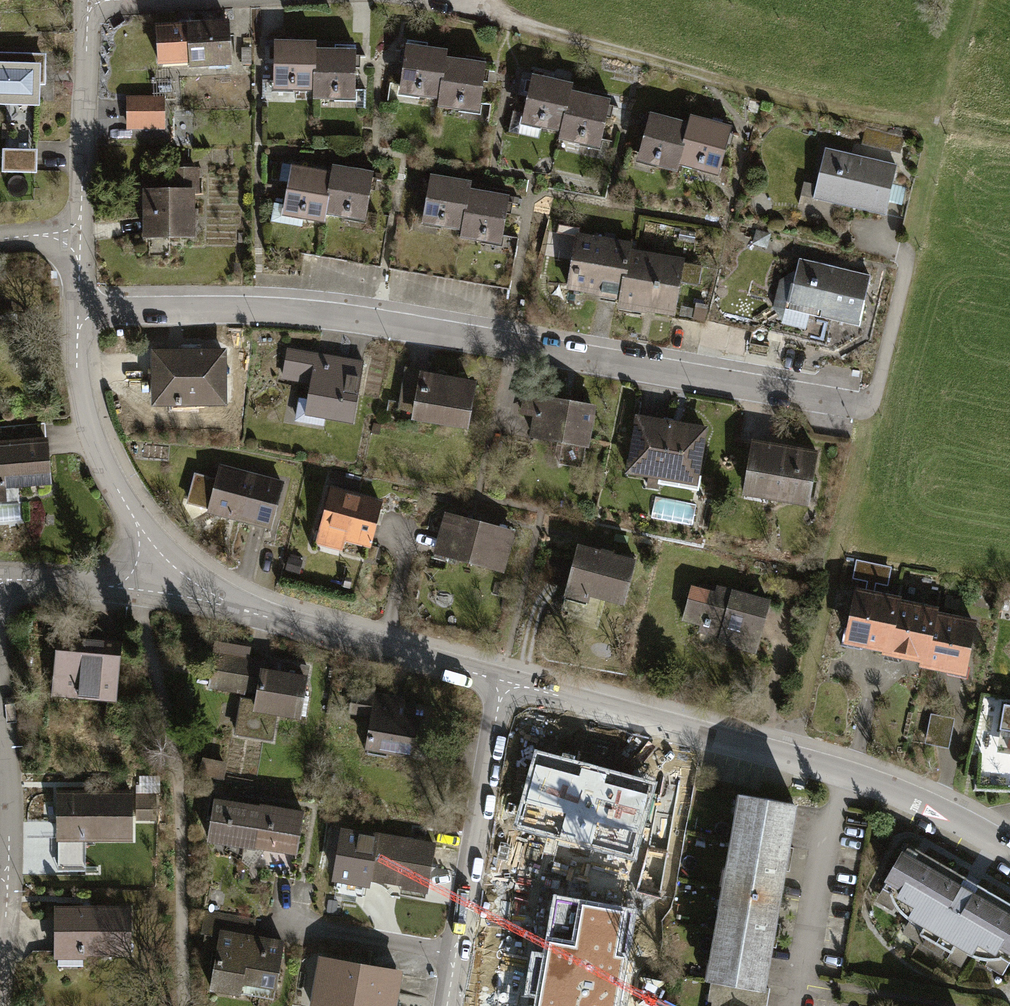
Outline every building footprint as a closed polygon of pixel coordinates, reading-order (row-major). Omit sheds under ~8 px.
[(228,24),(157,28),(159,61),(190,60),(191,64),(230,62),(228,24)] [(315,42),(274,41),(273,83),(293,84),(293,91),(314,91),(315,49),(315,42)] [(404,57),(400,87),(420,90),(419,97),(439,100),(445,58),(446,50),(406,45),(404,57)] [(355,50),(315,49),(314,91),(314,99),(335,99),(335,92),(355,93),(355,58),(355,50)] [(36,100),(37,69),(42,69),(43,57),(0,55),(0,99),(36,100)] [(485,63),(445,58),(439,100),(438,107),(459,110),(460,103),(479,106),(484,73),(485,63)] [(572,84),(533,75),(530,84),(523,116),(542,121),(541,127),(561,132),(571,91),(572,84)] [(610,100),(571,91),(561,132),(559,139),(580,144),(581,137),(600,142),(607,111),(610,100)] [(163,99),(128,99),(128,125),(163,125),(163,99)] [(689,124),(650,113),(647,125),(639,155),(658,160),(656,166),(676,171),(678,164),(689,124)] [(691,117),(689,124),(678,164),(698,170),(700,164),(719,169),(728,137),(731,127),(691,117)] [(896,166),(825,150),(815,191),(846,198),(845,204),(886,214),(890,194),(889,194),(896,166)] [(35,155),(4,154),(4,171),(35,171),(35,155)] [(332,173),(292,166),(284,208),(303,211),(302,218),(323,222),(325,215),(332,173)] [(333,166),(332,173),(325,215),(364,221),(370,186),(373,172),(333,166)] [(171,192),(146,192),(147,235),(191,234),(190,193),(196,193),(196,169),(171,170),(171,192)] [(470,182),(430,175),(428,188),(422,224),(462,231),(469,189),(470,182)] [(509,196),(469,189),(462,231),(461,238),(501,245),(507,206),(509,196)] [(578,229),(558,225),(557,233),(577,236),(578,229)] [(770,234),(757,231),(754,243),(766,246),(770,234)] [(630,246),(577,236),(568,286),(621,296),(629,252),(630,246)] [(683,262),(629,252),(621,296),(619,304),(673,313),(679,281),(699,285),(702,266),(682,263),(683,262)] [(870,277),(799,260),(796,273),(795,272),(781,281),(775,308),(784,321),(782,333),(825,343),(830,318),(859,325),(870,277)] [(708,306),(696,304),(693,321),(705,323),(708,306)] [(0,317),(0,331),(17,329),(16,315),(0,317)] [(189,351),(154,351),(155,399),(177,398),(177,404),(180,404),(180,394),(198,394),(198,404),(224,403),(224,353),(189,353),(189,351)] [(340,361),(287,352),(284,375),(298,378),(299,373),(311,375),(307,400),(300,399),(297,417),(299,420),(323,424),(324,417),(353,422),(363,363),(340,359),(340,361)] [(425,373),(407,370),(402,400),(419,403),(417,415),(464,423),(471,386),(425,378),(425,373)] [(545,384),(528,381),(523,413),(536,415),(533,436),(564,441),(560,463),(582,467),(593,407),(542,398),(545,384)] [(664,422),(638,418),(628,471),(649,475),(648,485),(659,487),(662,470),(696,476),(704,431),(664,424),(664,422)] [(4,498),(3,486),(49,483),(45,424),(0,427),(0,499),(4,498)] [(815,455),(754,444),(745,491),(807,502),(815,455)] [(282,484),(220,468),(217,479),(195,474),(189,500),(190,503),(208,507),(210,510),(271,526),(282,484)] [(380,503),(331,490),(317,542),(341,548),(344,537),(369,544),(380,503)] [(449,535),(444,555),(502,570),(512,532),(447,514),(442,533),(449,535)] [(635,562),(578,546),(574,560),(566,587),(568,588),(564,602),(584,607),(588,593),(624,603),(635,562)] [(566,587),(574,560),(547,553),(539,580),(566,587)] [(297,556),(292,555),(292,558),(290,557),(287,569),(298,572),(302,560),(296,559),(297,556)] [(889,567),(861,562),(859,576),(886,582),(889,567)] [(755,649),(768,602),(702,584),(700,591),(692,589),(684,617),(705,622),(704,625),(708,626),(709,621),(724,625),(720,639),(755,649)] [(897,600),(857,592),(847,640),(887,648),(896,603),(897,600)] [(935,611),(896,603),(887,648),(886,651),(925,659),(934,615),(935,611)] [(973,624),(934,615),(925,659),(924,663),(963,671),(973,624)] [(120,642),(57,637),(52,695),(94,698),(95,691),(112,692),(112,698),(116,698),(120,642)] [(250,647),(218,642),(216,654),(248,659),(250,647)] [(248,659),(216,654),(210,685),(243,691),(243,687),(248,659)] [(265,662),(248,659),(243,687),(259,689),(257,702),(242,699),(236,733),(271,739),(275,711),(299,715),(307,667),(284,663),(282,675),(263,671),(265,662)] [(394,697),(353,690),(349,710),(366,713),(371,721),(366,754),(377,755),(378,749),(435,757),(437,737),(427,733),(431,709),(394,702),(394,697)] [(1004,704),(1000,729),(1001,729),(997,752),(1009,754),(1009,705),(1004,704)] [(952,720),(932,716),(927,741),(947,745),(952,720)] [(224,764),(205,760),(202,773),(222,777),(224,764)] [(157,778),(140,778),(140,796),(137,796),(137,818),(150,818),(150,795),(157,795),(157,778)] [(130,794),(58,794),(58,837),(130,837),(130,794)] [(794,803),(746,795),(742,813),(738,812),(738,814),(740,814),(730,868),(728,868),(728,870),(732,870),(726,905),(722,904),(721,906),(723,907),(714,960),(712,959),(712,962),(716,963),(713,981),(720,982),(761,990),(762,986),(770,942),(786,849),(794,803)] [(260,808),(215,801),(209,839),(243,845),(253,847),(260,808)] [(261,805),(260,808),(253,847),(255,847),(256,844),(266,846),(296,851),(303,812),(261,805)] [(374,838),(343,833),(336,876),(367,881),(368,874),(427,884),(433,847),(374,837),(374,838)] [(253,847),(243,845),(241,860),(250,866),(266,846),(256,844),(255,847),(253,847)] [(908,844),(887,880),(895,885),(890,894),(895,905),(905,916),(923,927),(920,934),(951,952),(955,946),(971,956),(979,958),(990,959),(1001,958),(1006,949),(1009,952),(1009,904),(908,844)] [(129,910),(56,909),(56,949),(79,950),(79,952),(129,952),(129,910)] [(254,918),(207,910),(203,931),(207,932),(204,947),(218,949),(211,987),(239,992),(241,980),(274,986),(282,944),(251,939),(254,918)] [(321,959),(314,1005),(393,1005),(399,972),(321,959)] [(720,982),(717,999),(712,999),(712,1001),(714,1001),(713,1005),(766,1005),(770,988),(762,986),(761,990),(720,982)]
